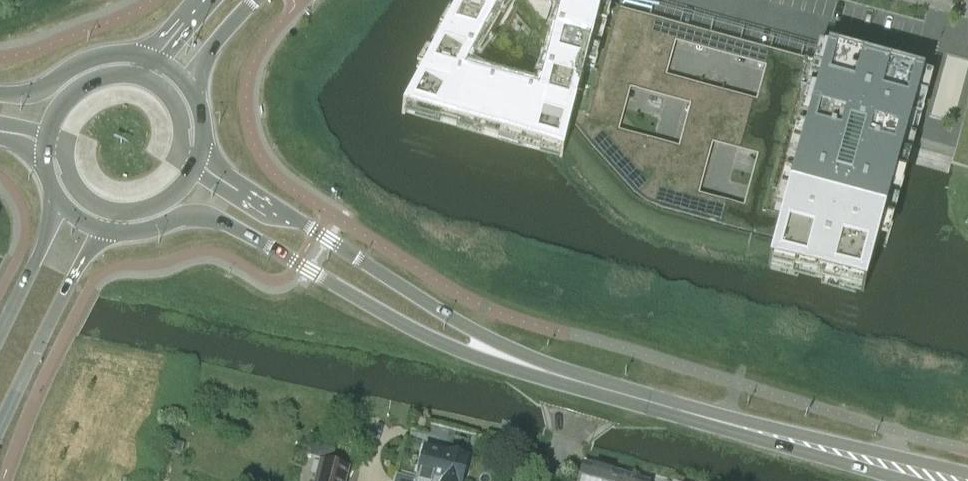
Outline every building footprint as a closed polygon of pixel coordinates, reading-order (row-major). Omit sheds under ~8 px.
[(401,113),(404,114),(407,109),(560,150),(559,156),(561,157),(562,155),(567,135),(568,133),(571,123),(604,0),(467,0),(466,2),(465,2),(464,3),(465,3),(464,6),(463,5),(462,6),(463,7),(458,15),(457,14),(457,15),(458,16),(456,19),(455,18),(455,19),(455,20),(451,28),(450,27),(449,28),(450,29),(447,34),(446,34),(446,35),(443,41),(442,40),(442,41),(443,42),(441,44),(440,44),(440,45),(436,53),(435,53),(434,54),(435,54),(430,63),(430,62),(429,63),(430,64),(428,66),(427,66),(427,67),(428,67),(401,113)] [(769,260),(767,268),(815,282),(816,277),(838,283),(837,288),(861,295),(872,253),(902,146),(903,142),(921,77),(827,51),(773,245),(769,260)] [(172,440),(170,450),(181,452),(183,443),(172,440)] [(465,465),(467,458),(424,447),(424,448),(415,480),(461,480),(465,465)] [(348,468),(319,461),(314,480),(345,480),(348,468)] [(635,479),(620,475),(593,467),(584,464),(583,464),(578,480),(634,480),(635,479)]
